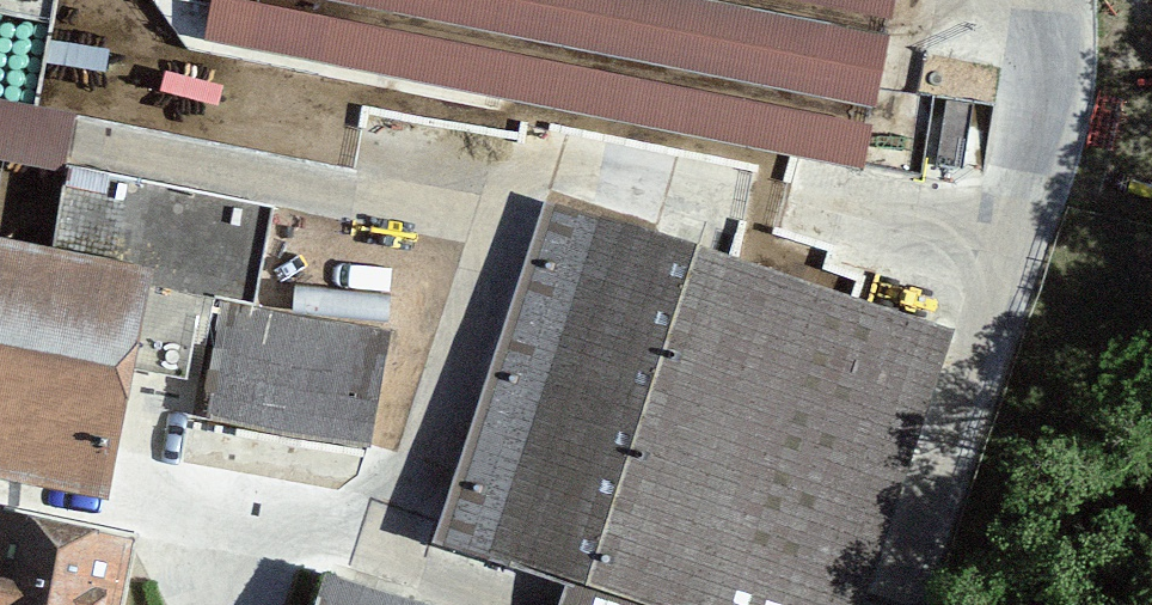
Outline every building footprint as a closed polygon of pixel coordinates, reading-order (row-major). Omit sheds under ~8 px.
[(250,45),(887,171),(922,0),(259,0),(250,45)] [(450,541),(650,604),(875,604),(959,344),(555,215),(450,541)] [(0,260),(0,448),(133,472),(167,291),(0,260)] [(370,443),(395,326),(237,293),(212,410),(370,443)] [(132,540),(0,512),(0,604),(119,604),(132,540)]
